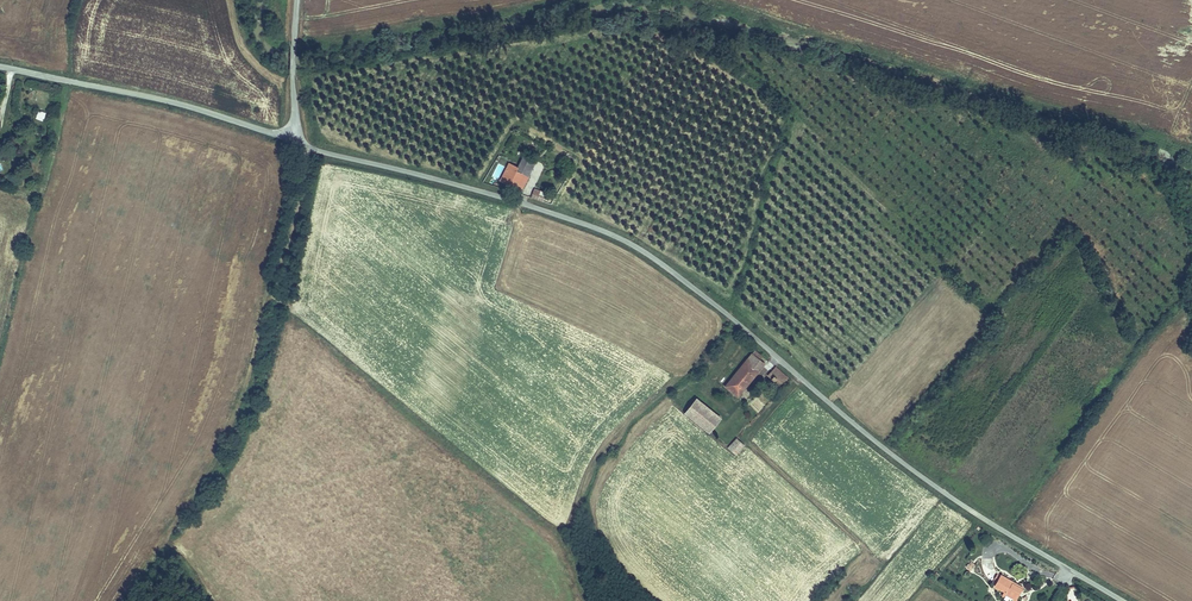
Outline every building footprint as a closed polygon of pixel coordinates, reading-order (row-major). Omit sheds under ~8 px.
[(519,158),(532,166),(539,153),(526,146),(519,158)] [(532,166),(519,158),(512,154),(502,172),(521,183),(532,166)] [(535,188),(532,193),(545,200),(551,191),(547,188),(546,190),(544,189),(542,192),(535,188)] [(746,358),(758,368),(764,361),(759,358),(761,356),(753,349),(746,358)] [(758,368),(746,358),(724,383),(737,394),(758,368)] [(785,375),(775,366),(768,375),(779,384),(785,375)] [(720,414),(699,396),(688,410),(709,428),(720,414)] [(746,444),(737,437),(730,445),(738,452),(746,444)] [(969,560),(964,566),(970,571),(975,565),(969,560)] [(1015,595),(1006,590),(1009,586),(995,578),(987,590),(1004,600),(1012,600),(1015,595)] [(1006,590),(1015,595),(1017,591),(1009,586),(1006,590)]
